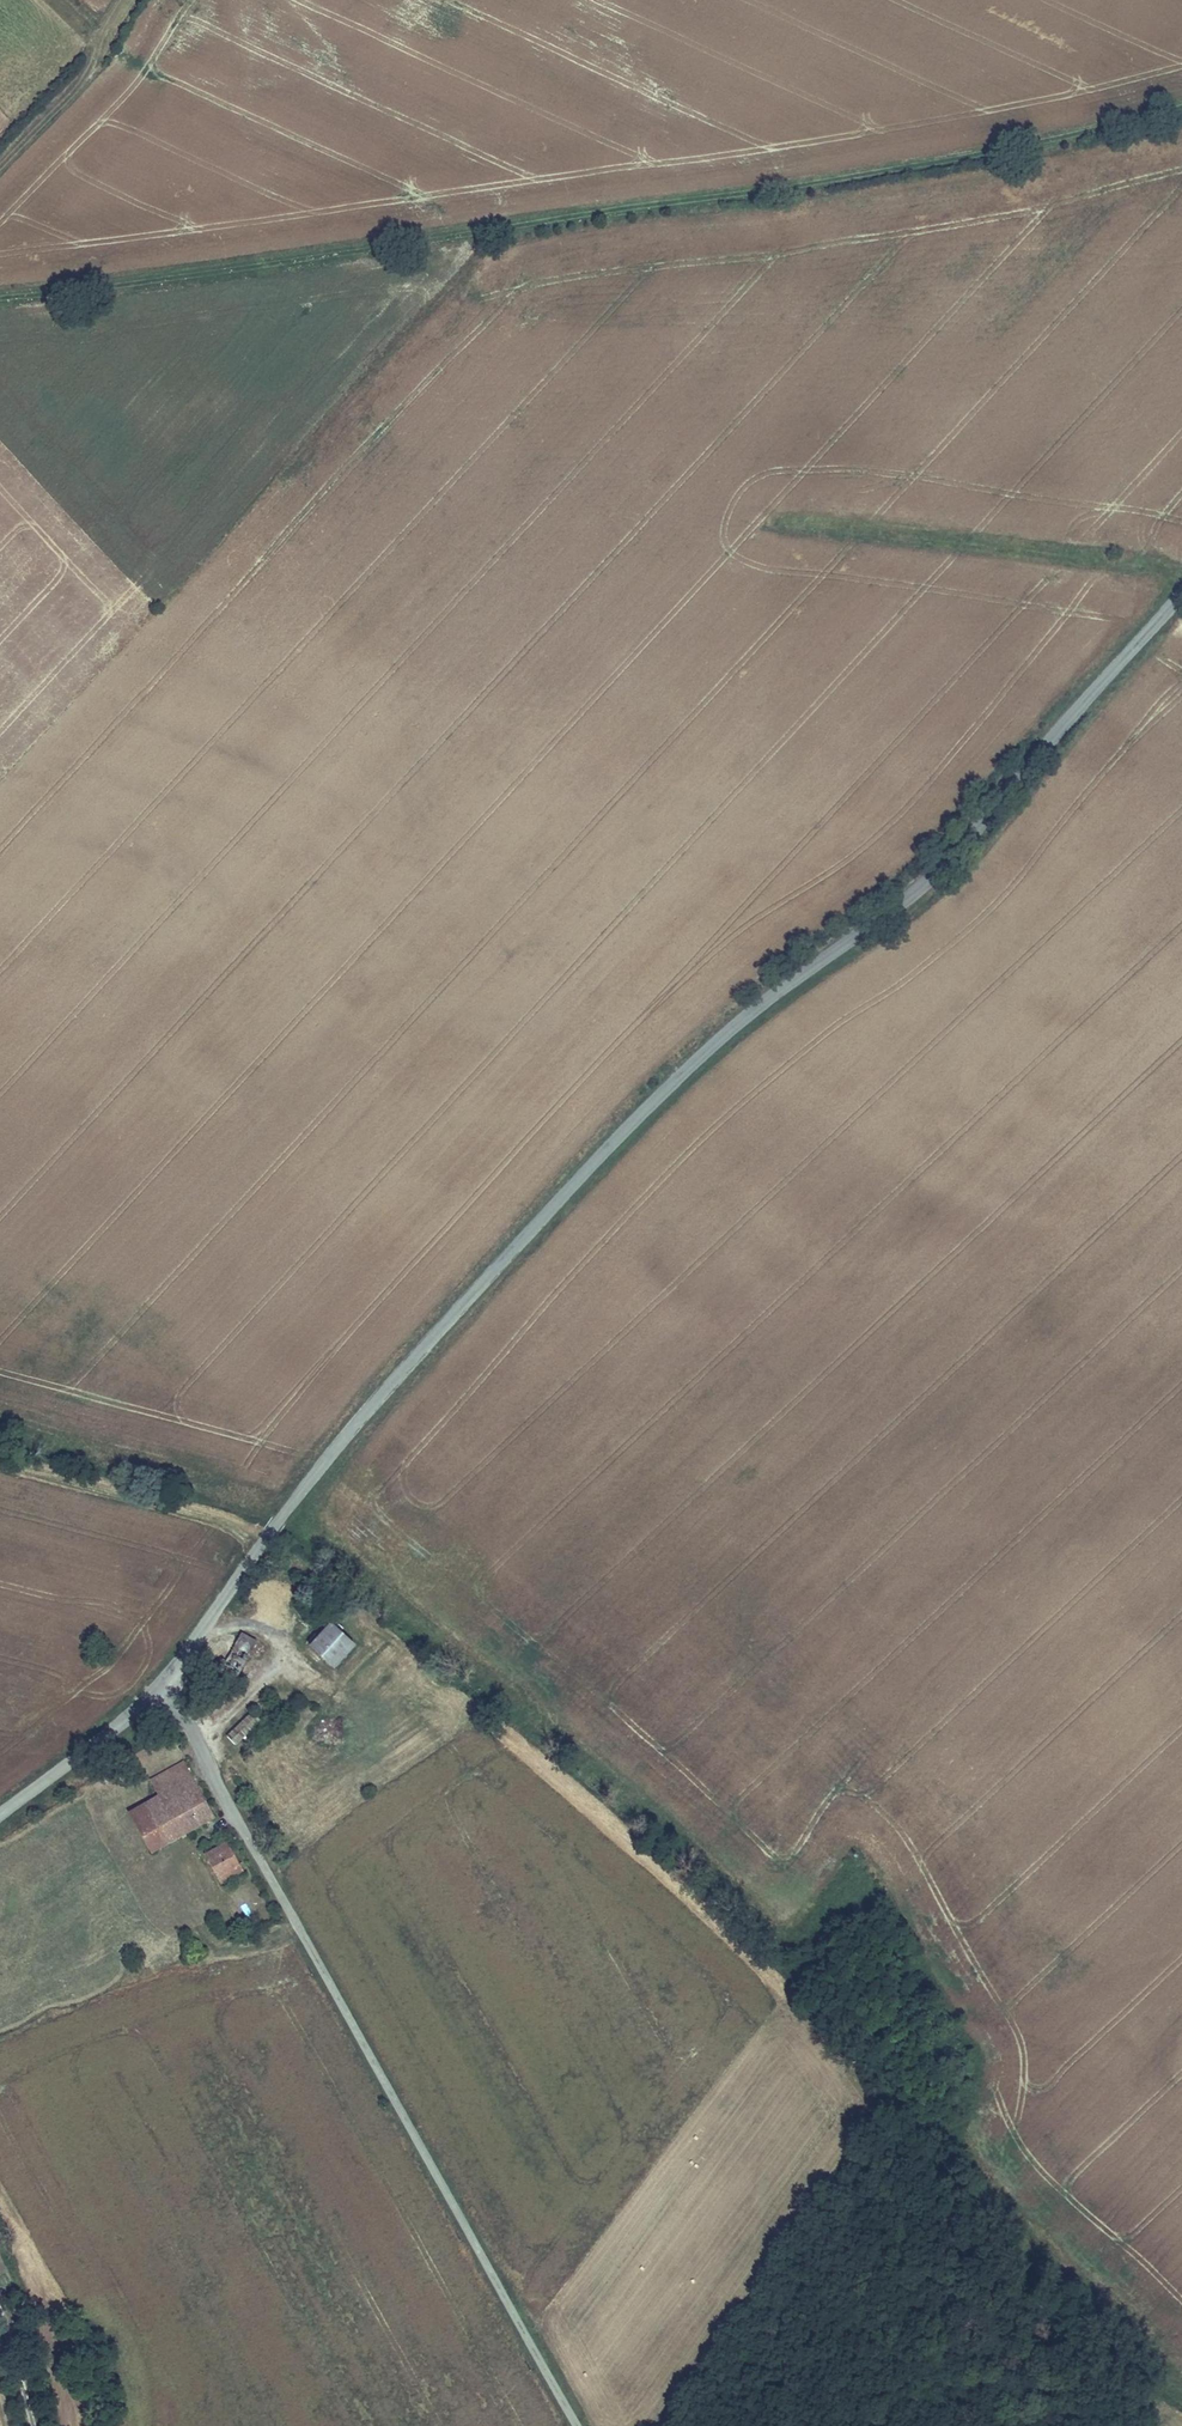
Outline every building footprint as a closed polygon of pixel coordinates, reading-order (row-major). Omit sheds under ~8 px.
[(336,1648),(310,1626),(291,1649),(317,1671),(336,1648)] [(243,1724),(233,1716),(211,1741),(222,1750),(243,1724)] [(145,1804),(136,1809),(158,1847),(200,1822),(170,1771),(138,1789),(145,1804)] [(136,1809),(117,1820),(139,1858),(158,1847),(136,1809)] [(235,1879),(220,1854),(198,1865),(212,1892),(235,1879)]
